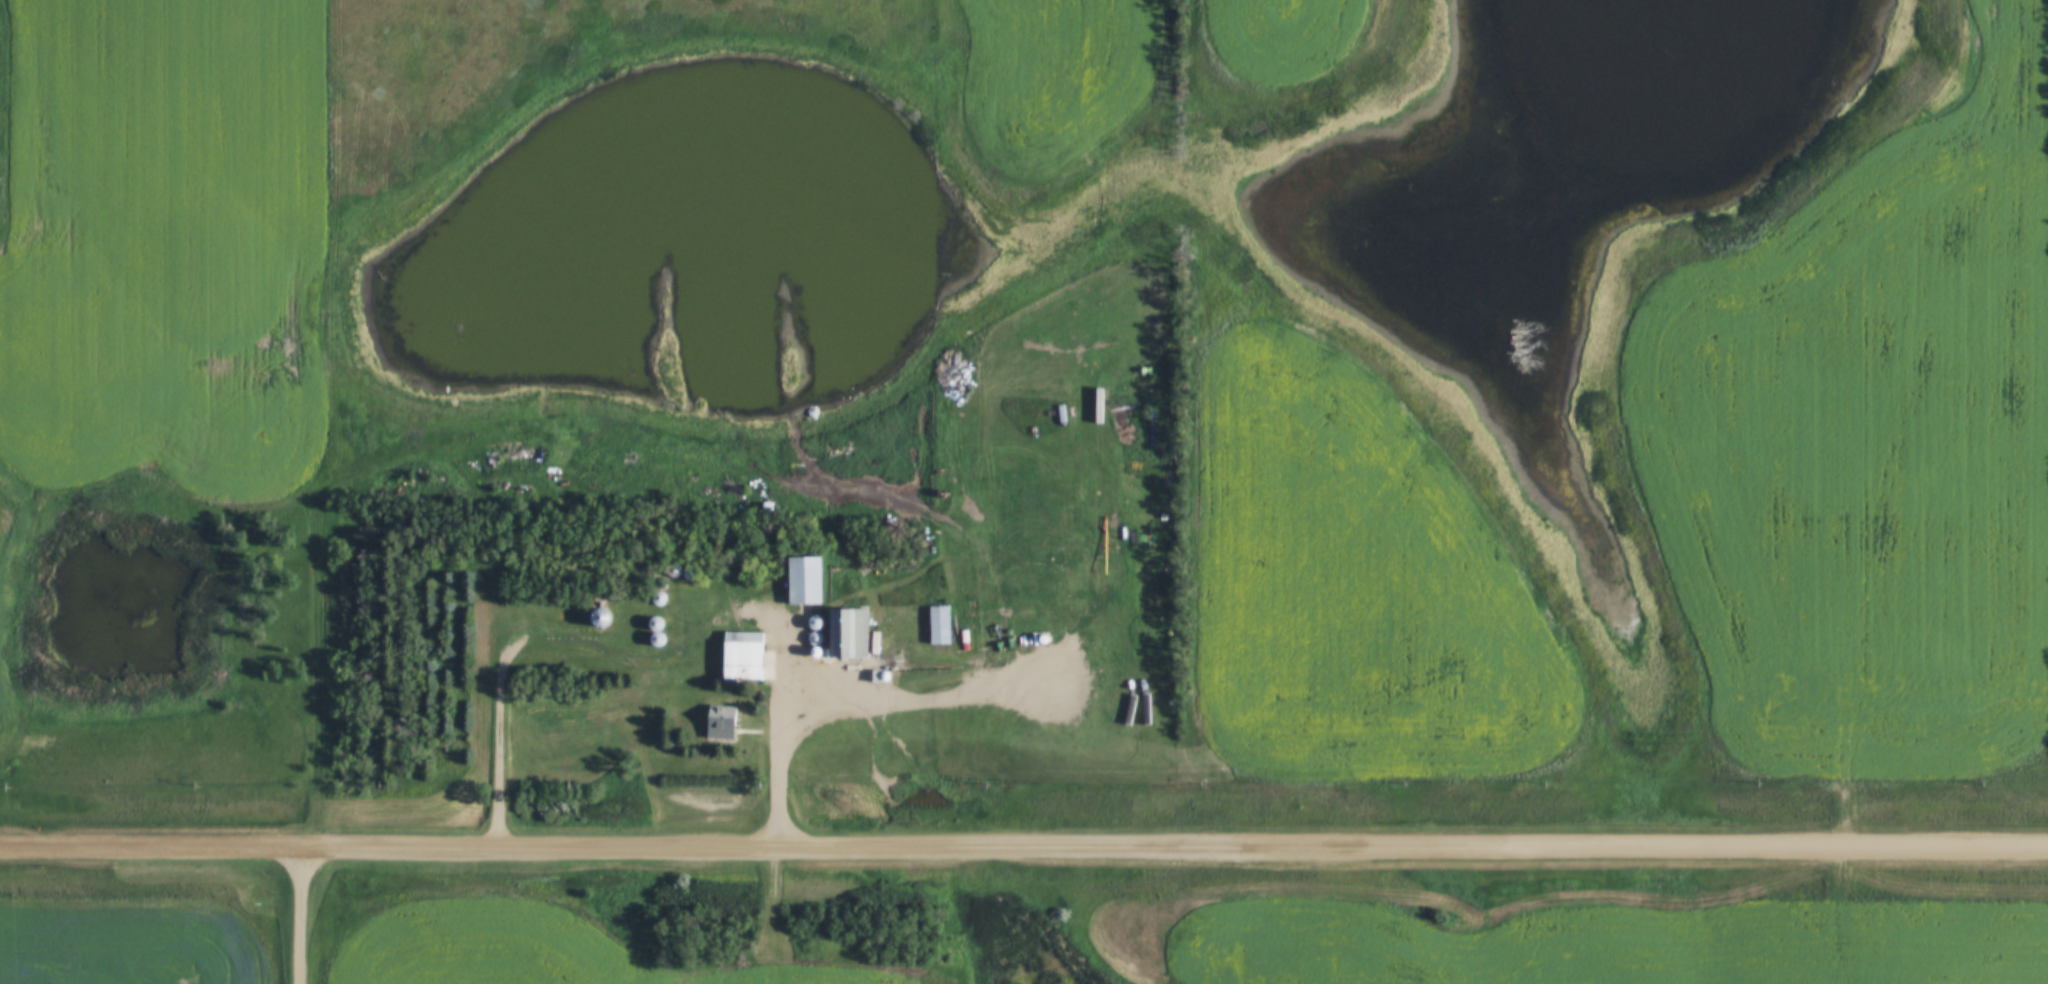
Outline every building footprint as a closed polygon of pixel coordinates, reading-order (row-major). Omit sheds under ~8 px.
[(825,559),(792,559),(792,606),(825,606),(825,559)] [(931,570),(932,646),(951,645),(951,570),(931,570)] [(767,634),(725,634),(725,682),(767,682),(767,634)]
